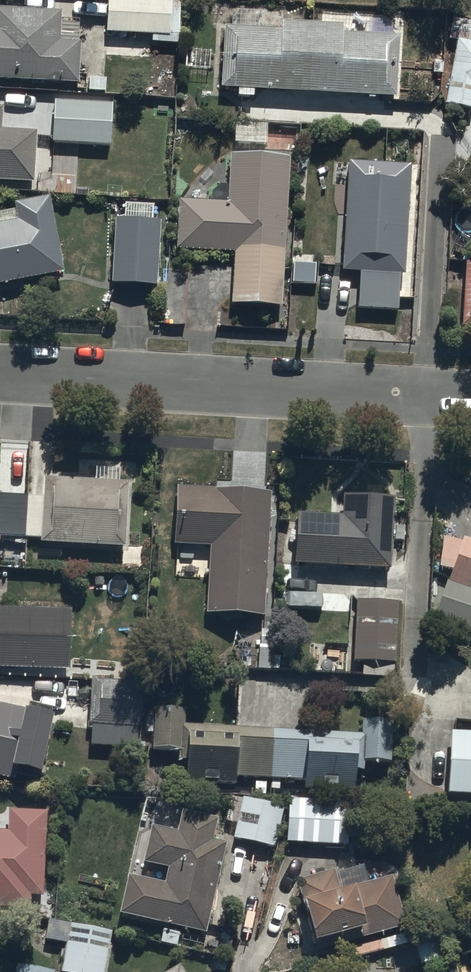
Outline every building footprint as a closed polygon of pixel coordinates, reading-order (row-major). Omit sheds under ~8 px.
[(106,34),(151,36),(150,43),(178,45),(180,11),(172,10),(172,0),(107,0),(106,34)] [(221,30),(220,90),(236,90),(235,98),(253,99),(253,91),(294,92),(294,96),(397,99),(399,37),(341,36),(341,24),(280,23),(280,32),(259,31),(259,13),(231,12),(230,30),(221,30)] [(79,86),(81,47),(62,46),(63,15),(0,13),(0,83),(79,86)] [(456,42),(445,106),(470,111),(470,43),(470,42),(470,34),(470,22),(452,18),(448,41),(456,42)] [(54,101),(51,143),(110,147),(113,105),(54,101)] [(36,185),(39,130),(3,128),(4,106),(0,106),(0,183),(36,185)] [(267,126),(234,125),(233,144),(267,145),(267,126)] [(231,306),(282,310),(293,157),(232,153),(229,201),(180,198),(176,250),(235,254),(231,306)] [(409,165),(348,162),(341,310),(402,313),(409,165)] [(67,272),(51,197),(16,205),(20,221),(0,225),(0,286),(67,272)] [(126,220),(113,219),(111,285),(159,287),(162,220),(156,220),(156,204),(126,203),(126,220)] [(461,331),(470,331),(470,236),(468,236),(461,331)] [(125,547),(130,479),(0,470),(0,539),(125,547)] [(209,618),(267,620),(273,490),(177,486),(174,544),(212,545),(209,618)] [(298,512),(298,567),(394,571),(397,498),(354,496),(353,514),(298,512)] [(470,593),(470,523),(457,518),(436,581),(470,593)] [(394,665),(397,665),(398,601),(353,601),(352,664),(372,664),(372,678),(387,678),(394,672),(394,665)] [(68,670),(69,612),(0,611),(0,669),(68,670)] [(140,683),(91,682),(89,748),(138,749),(140,683)] [(40,786),(51,721),(0,712),(0,779),(40,786)] [(182,722),(179,787),(358,796),(361,731),(182,722)] [(444,799),(470,800),(470,736),(447,735),(444,799)] [(295,799),(292,844),(348,848),(351,802),(295,799)] [(233,840),(235,841),(276,851),(285,812),(234,800),(228,824),(237,826),(233,840)] [(40,915),(44,816),(0,814),(0,914),(40,915)] [(130,882),(122,921),(208,940),(228,850),(214,847),(217,826),(184,818),(180,840),(153,834),(145,870),(169,875),(168,890),(130,882)] [(411,945),(392,878),(368,884),(363,865),(297,884),(317,953),(349,944),(354,961),(411,945)] [(110,931),(30,919),(27,941),(64,946),(60,971),(103,971),(110,931)] [(438,939),(414,945),(419,967),(443,961),(438,939)]
